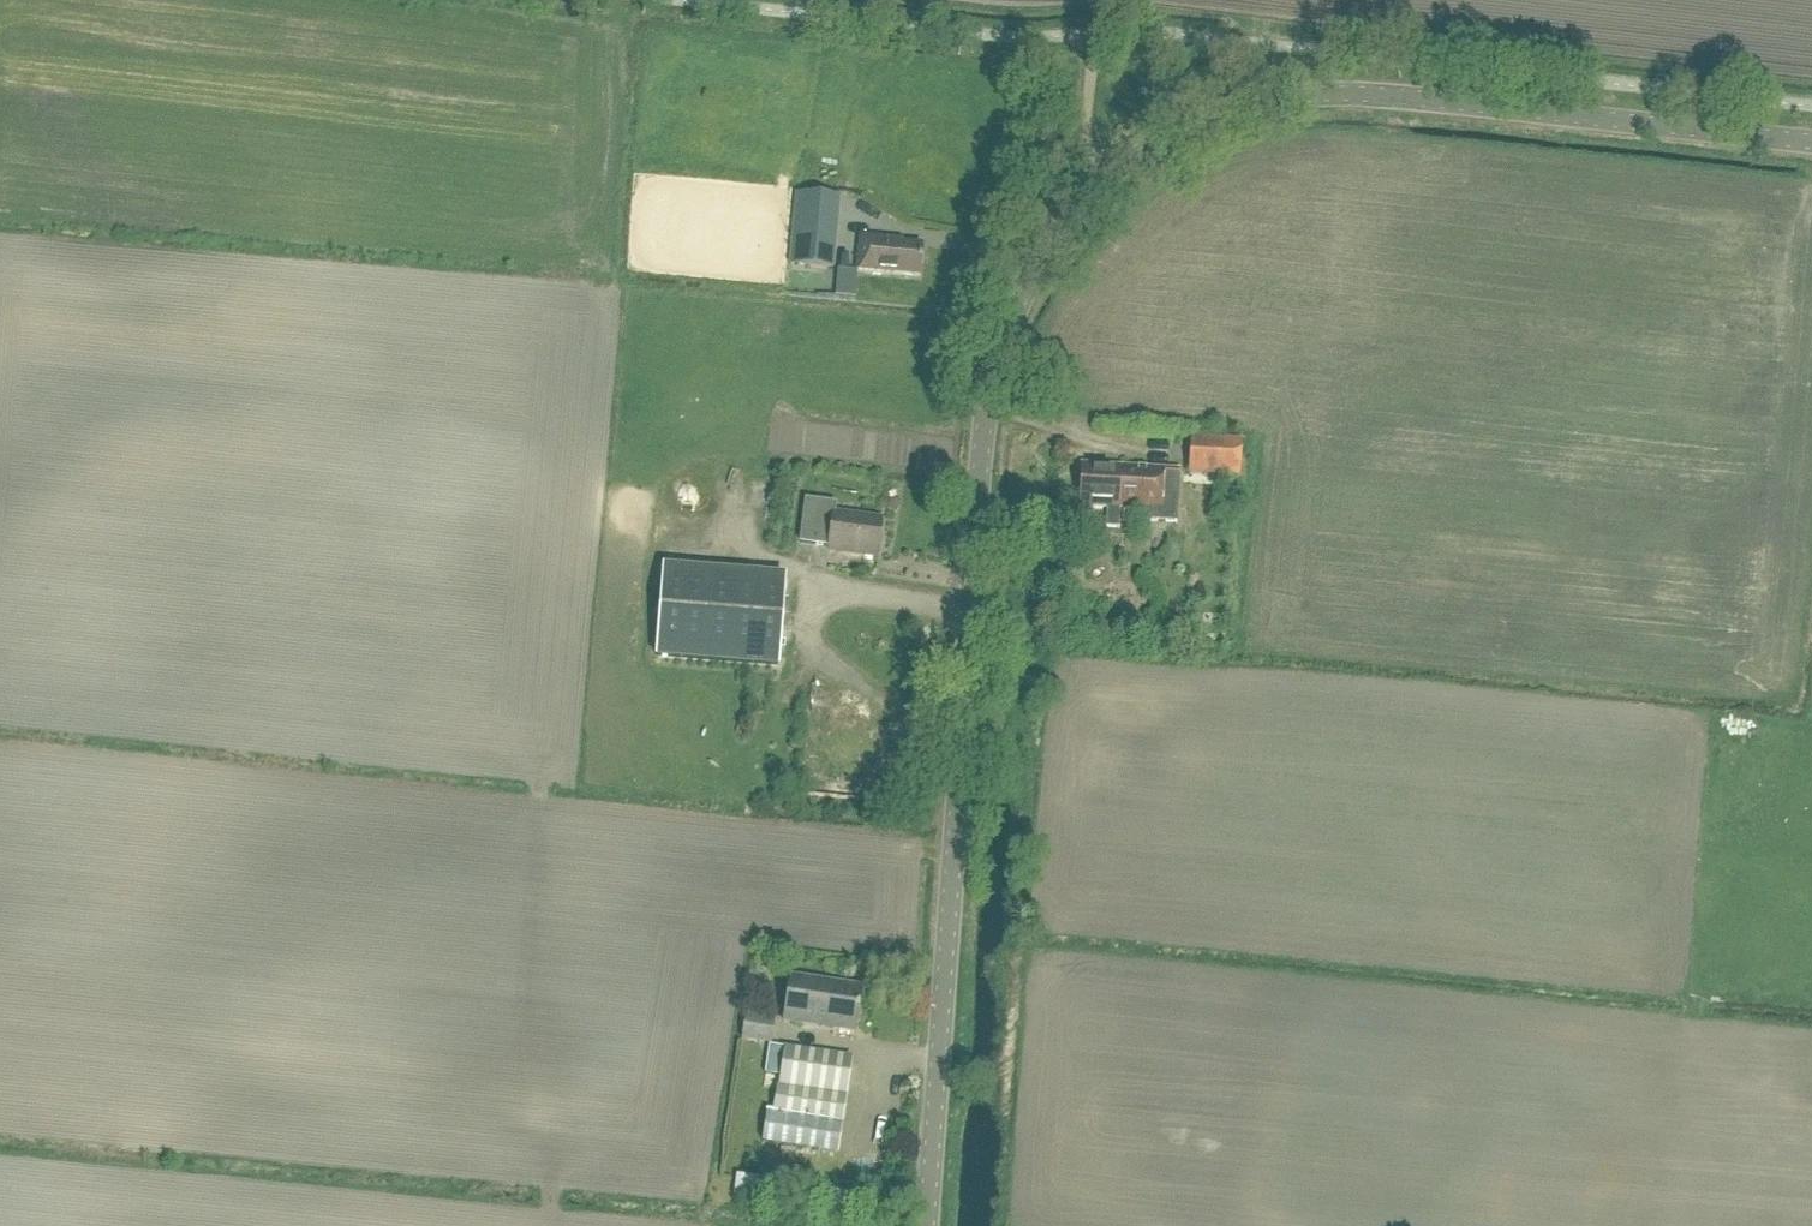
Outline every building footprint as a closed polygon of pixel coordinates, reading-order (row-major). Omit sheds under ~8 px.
[(796,196),(789,268),(828,271),(834,199),(796,196)] [(921,248),(895,246),(895,242),(859,238),(856,273),(919,278),(921,248)] [(1188,477),(1238,480),(1241,445),(1190,442),(1188,477)] [(1080,467),(1078,499),(1119,501),(1118,511),(1147,513),(1146,524),(1175,525),(1178,473),(1162,472),(1080,467)] [(832,517),(828,553),(876,559),(881,523),(832,517)] [(662,571),(656,659),(777,669),(784,581),(662,571)] [(790,980),(783,1023),(855,1034),(861,991),(790,980)] [(744,1017),(741,1042),(770,1046),(774,1021),(744,1017)] [(783,1049),(783,1050),(769,1048),(765,1077),(779,1079),(768,1146),(835,1156),(850,1059),(783,1049)]
